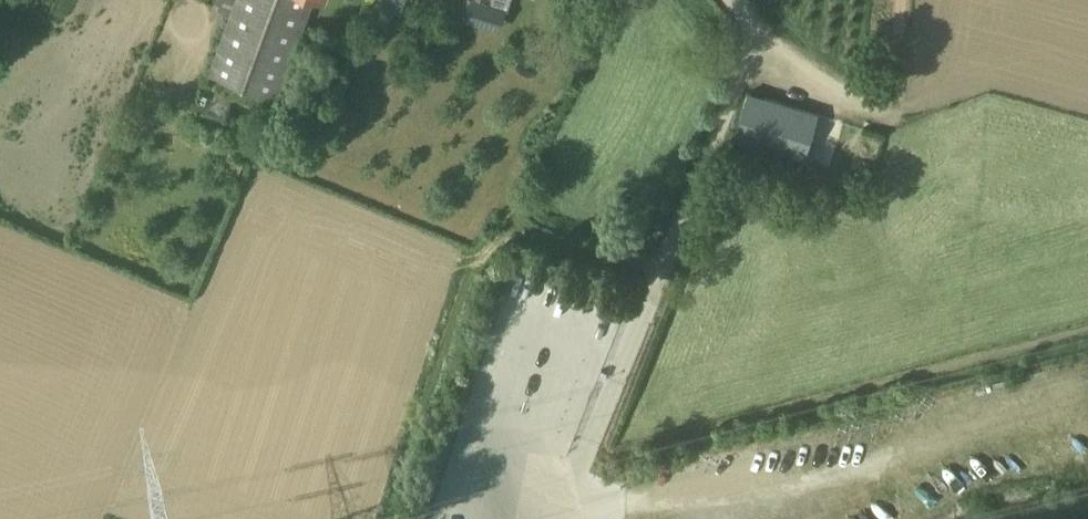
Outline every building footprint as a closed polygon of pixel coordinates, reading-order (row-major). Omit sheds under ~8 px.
[(209,72),(276,96),(311,0),(235,0),(209,72)] [(495,3),(486,0),(470,0),(465,17),(488,25),(495,3)] [(748,92),(734,137),(804,159),(818,114),(748,92)]
